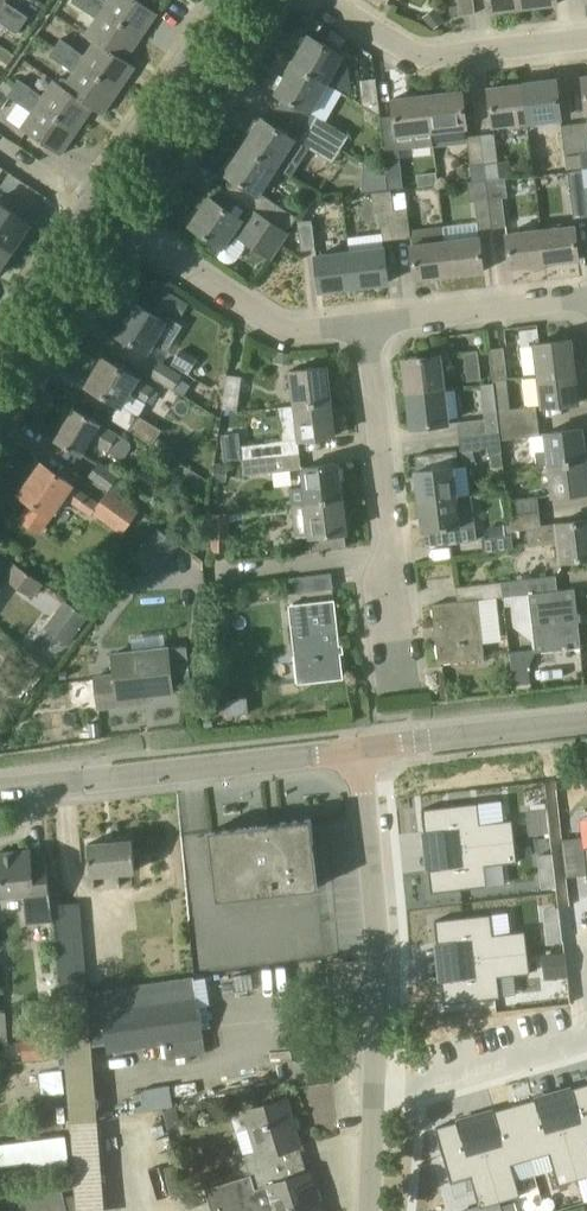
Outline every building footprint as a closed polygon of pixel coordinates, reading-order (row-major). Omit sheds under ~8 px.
[(71,1),(96,18),(86,33),(96,40),(127,60),(143,37),(87,0),(71,0),(71,1)] [(108,1),(106,0),(87,0),(143,37),(158,14),(138,0),(109,0),(108,1)] [(474,0),(458,0),(458,4),(459,13),(460,15),(475,13),(474,0)] [(489,12),(524,8),(523,0),(488,0),(489,12)] [(451,14),(459,13),(458,4),(450,5),(451,14)] [(8,16),(22,26),(28,17),(14,8),(8,16)] [(423,17),(433,30),(445,21),(435,8),(423,17)] [(17,34),(22,26),(8,16),(3,24),(17,34)] [(292,63),(328,84),(344,55),(308,35),(292,63)] [(61,38),(55,48),(70,58),(76,48),(61,38)] [(96,40),(86,55),(79,64),(119,91),(136,66),(127,60),(96,40)] [(49,56),(64,66),(70,58),(55,48),(49,56)] [(328,84),(292,63),(275,93),(311,114),(328,84)] [(119,91),(79,64),(74,73),(64,87),(63,88),(92,108),(103,115),(119,91)] [(376,78),(360,80),(363,105),(381,115),(376,78)] [(13,87),(12,89),(25,97),(31,88),(18,79),(13,87)] [(556,79),(523,83),(527,122),(561,118),(556,79)] [(53,80),(43,96),(37,105),(77,132),(92,108),(63,88),(64,87),(53,80)] [(0,88),(0,91),(7,96),(12,89),(13,87),(4,82),(0,88)] [(527,122),(523,83),(489,87),(494,126),(527,122)] [(7,96),(10,97),(17,102),(20,105),(25,97),(12,89),(7,96)] [(428,94),(433,132),(467,128),(462,90),(428,94)] [(10,97),(7,96),(0,91),(0,107),(2,108),(10,97)] [(393,99),(395,118),(398,136),(433,132),(428,94),(393,99)] [(77,132),(37,105),(32,113),(21,128),(61,156),(77,132)] [(307,128),(341,149),(349,136),(315,115),(307,128)] [(295,140),(261,118),(244,144),(277,167),(291,176),(309,147),(333,162),(341,149),(307,128),(299,142),(295,140)] [(579,152),(586,151),(586,122),(575,123),(579,152)] [(575,123),(562,125),(565,154),(579,152),(575,123)] [(486,180),(487,180),(500,178),(494,133),(480,135),(486,180)] [(486,180),(480,135),(466,136),(471,181),(486,180)] [(384,143),(387,175),(389,189),(403,187),(402,173),(398,142),(384,143)] [(260,192),(277,167),(244,144),(225,172),(235,179),(227,191),(254,209),(254,210),(287,233),(296,219),(297,217),(260,192)] [(579,155),(565,156),(566,169),(581,168),(579,155)] [(585,188),(583,169),(568,171),(574,218),(586,217),(586,207),(585,188)] [(419,186),(438,184),(437,172),(417,175),(419,186)] [(503,198),(507,197),(505,177),(500,178),(487,180),(493,228),(506,226),(503,198)] [(480,229),(493,228),(487,180),(486,180),(471,181),(471,182),(468,182),(470,202),(476,201),(480,229)] [(394,210),(392,190),(372,193),(375,214),(381,212),(384,241),(398,239),(394,210)] [(287,233),(254,210),(246,222),(209,197),(190,224),(223,248),(234,233),(271,258),(287,233)] [(11,251),(29,224),(0,204),(0,244),(11,251)] [(408,208),(394,210),(398,239),(411,238),(408,208)] [(312,220),(298,221),(302,252),(317,252),(312,220)] [(575,226),(541,230),(544,264),(579,260),(575,226)] [(541,230),(507,234),(512,268),(544,264),(541,230)] [(479,237),(446,241),(450,275),(484,271),(479,237)] [(446,241),(412,245),(416,279),(450,275),(446,241)] [(11,251),(0,244),(0,268),(11,251)] [(384,247),(350,252),(354,287),(388,282),(384,247)] [(354,287),(350,252),(317,256),(321,291),(354,287)] [(189,303),(168,291),(159,306),(180,319),(189,303)] [(183,325),(167,315),(163,321),(136,304),(117,335),(147,353),(155,338),(170,347),(183,325)] [(572,339),(534,344),(538,376),(576,371),(572,339)] [(504,347),(490,349),(494,379),(508,377),(504,347)] [(478,350),(464,352),(467,376),(481,374),(478,350)] [(276,363),(291,365),(292,353),(276,352),(276,363)] [(441,355),(434,356),(403,360),(407,394),(445,389),(441,355)] [(130,391),(146,401),(153,390),(136,380),(137,378),(104,359),(87,386),(121,407),(130,391)] [(161,362),(152,374),(174,389),(182,376),(161,362)] [(328,366),(290,371),(294,406),(332,401),(328,366)] [(538,376),(542,407),(580,402),(576,371),(538,376)] [(242,377),(226,375),(223,403),(222,408),(238,411),(239,405),(242,377)] [(191,385),(181,379),(175,388),(185,395),(191,385)] [(481,386),(484,418),(457,421),(459,436),(500,430),(500,425),(498,410),(497,410),(494,384),(481,386)] [(445,389),(407,394),(411,427),(449,422),(445,389)] [(294,406),(295,407),(279,408),(283,440),(240,446),(242,461),(294,454),(292,439),(298,438),(299,440),(336,436),(332,401),(294,406)] [(500,425),(538,420),(536,405),(498,410),(500,425)] [(117,434),(101,425),(101,423),(75,408),(55,441),(82,457),(91,441),(107,450),(121,458),(125,457),(132,446),(130,442),(117,434)] [(162,429),(138,415),(128,430),(152,445),(162,429)] [(500,425),(500,430),(501,439),(540,434),(538,420),(500,425)] [(583,428),(544,433),(547,451),(536,453),(538,466),(548,464),(548,465),(586,459),(583,428)] [(490,447),(491,453),(501,451),(502,451),(500,440),(501,439),(500,430),(459,436),(461,451),(490,447)] [(419,500),(422,500),(457,496),(453,466),(458,466),(456,449),(415,455),(417,469),(416,469),(419,500)] [(493,468),(503,467),(501,451),(491,453),(493,468)] [(294,454),(242,461),(244,475),(296,469),(294,454)] [(548,465),(552,496),(586,492),(586,461),(586,459),(548,465)] [(119,476),(100,462),(89,476),(109,490),(119,476)] [(343,499),(339,463),(301,467),(305,494),(292,494),(293,505),(343,499)] [(72,485),(72,484),(42,464),(19,496),(30,504),(20,518),(41,533),(55,513),(53,512),(64,496),(90,515),(93,512),(123,533),(137,512),(109,492),(98,506),(85,497),(86,496),(72,485)] [(229,466),(215,464),(213,480),(226,482),(229,466)] [(460,525),(457,497),(457,496),(422,500),(419,500),(425,546),(478,540),(475,523),(460,525)] [(538,496),(509,500),(510,515),(540,511),(538,496)] [(343,499),(293,505),(297,538),(313,537),(314,551),(347,547),(345,533),(348,532),(343,499)] [(511,523),(512,531),(519,530),(527,529),(529,546),(559,542),(561,561),(586,557),(586,519),(557,523),(557,524),(541,526),(540,511),(510,515),(511,523)] [(230,513),(212,512),(211,549),(228,550),(230,513)] [(489,526),(490,537),(512,534),(512,531),(511,523),(489,526)] [(513,540),(512,534),(490,537),(482,538),(484,552),(514,549),(512,540),(513,540)] [(170,551),(152,553),(153,568),(172,566),(170,551)] [(13,563),(3,577),(33,598),(43,583),(13,563)] [(332,573),(286,578),(288,594),(334,588),(332,573)] [(502,583),(504,598),(529,595),(535,648),(536,652),(582,647),(575,588),(558,590),(556,577),(502,583)] [(479,601),(504,598),(502,583),(456,588),(458,602),(432,604),(439,663),(485,658),(479,601)] [(336,599),(312,602),(289,604),(292,625),(300,683),(344,677),(336,599)] [(89,618),(65,601),(44,628),(68,646),(89,618)] [(169,647),(112,654),(114,674),(96,677),(99,707),(140,703),(139,696),(174,692),(169,647)] [(510,651),(513,669),(515,686),(531,685),(529,667),(536,652),(535,648),(510,651)] [(247,698),(226,700),(228,716),(248,715),(247,698)] [(100,736),(99,723),(88,724),(89,737),(100,736)] [(425,832),(442,830),(445,849),(515,841),(513,820),(480,824),(478,803),(422,810),(425,832)] [(529,811),(532,834),(551,832),(548,808),(529,811)] [(312,818),(210,830),(218,899),(320,888),(312,818)] [(584,848),(583,837),(562,839),(566,877),(586,875),(586,874),(584,848)] [(133,839),(88,843),(91,874),(136,870),(133,839)] [(485,866),(517,862),(515,841),(445,849),(447,868),(429,870),(432,892),(487,886),(485,866)] [(51,905),(47,862),(32,863),(31,849),(0,853),(0,877),(2,897),(24,895),(27,923),(53,921),(51,905)] [(557,887),(555,868),(540,870),(542,888),(557,887)] [(79,902),(51,905),(53,921),(60,996),(87,992),(79,902)] [(491,915),(435,921),(437,943),(455,941),(457,961),(528,952),(525,931),(493,935),(491,915)] [(561,927),(547,928),(548,943),(563,941),(561,927)] [(459,979),(442,982),(444,1004),(500,997),(498,977),(530,973),(528,952),(457,961),(459,979)] [(567,976),(564,953),(548,955),(550,978),(567,976)] [(60,996),(77,1210),(107,1210),(93,1045),(106,1043),(107,1052),(165,1043),(168,1059),(206,1053),(195,976),(87,992),(60,996)] [(0,1011),(0,1042),(21,1041),(18,1009),(0,1011)] [(67,1091),(66,1068),(53,1068),(54,1092),(67,1091)] [(578,1105),(559,1111),(578,1179),(586,1176),(586,1084),(573,1088),(578,1105)] [(286,1098),(246,1110),(258,1149),(243,1154),(250,1175),(281,1165),(277,1152),(300,1145),(286,1098)] [(578,1179),(559,1111),(540,1116),(535,1099),(515,1105),(530,1159),(549,1153),(558,1185),(578,1179)] [(494,1111),(499,1128),(480,1133),(501,1201),(520,1195),(511,1164),(530,1159),(515,1105),(494,1111)] [(177,1108),(163,1111),(167,1128),(181,1125),(177,1108)] [(501,1201),(480,1133),(462,1139),(457,1121),(435,1128),(451,1181),(471,1176),(479,1205),(480,1207),(501,1201)] [(28,1141),(31,1169),(69,1164),(65,1136),(28,1141)] [(285,1179),(281,1165),(250,1175),(231,1180),(205,1188),(212,1210),(320,1210),(308,1173),(285,1179)] [(62,1190),(20,1202),(23,1210),(69,1210),(62,1190)] [(459,1210),(503,1210),(501,1201),(480,1207),(479,1205),(459,1210)]
